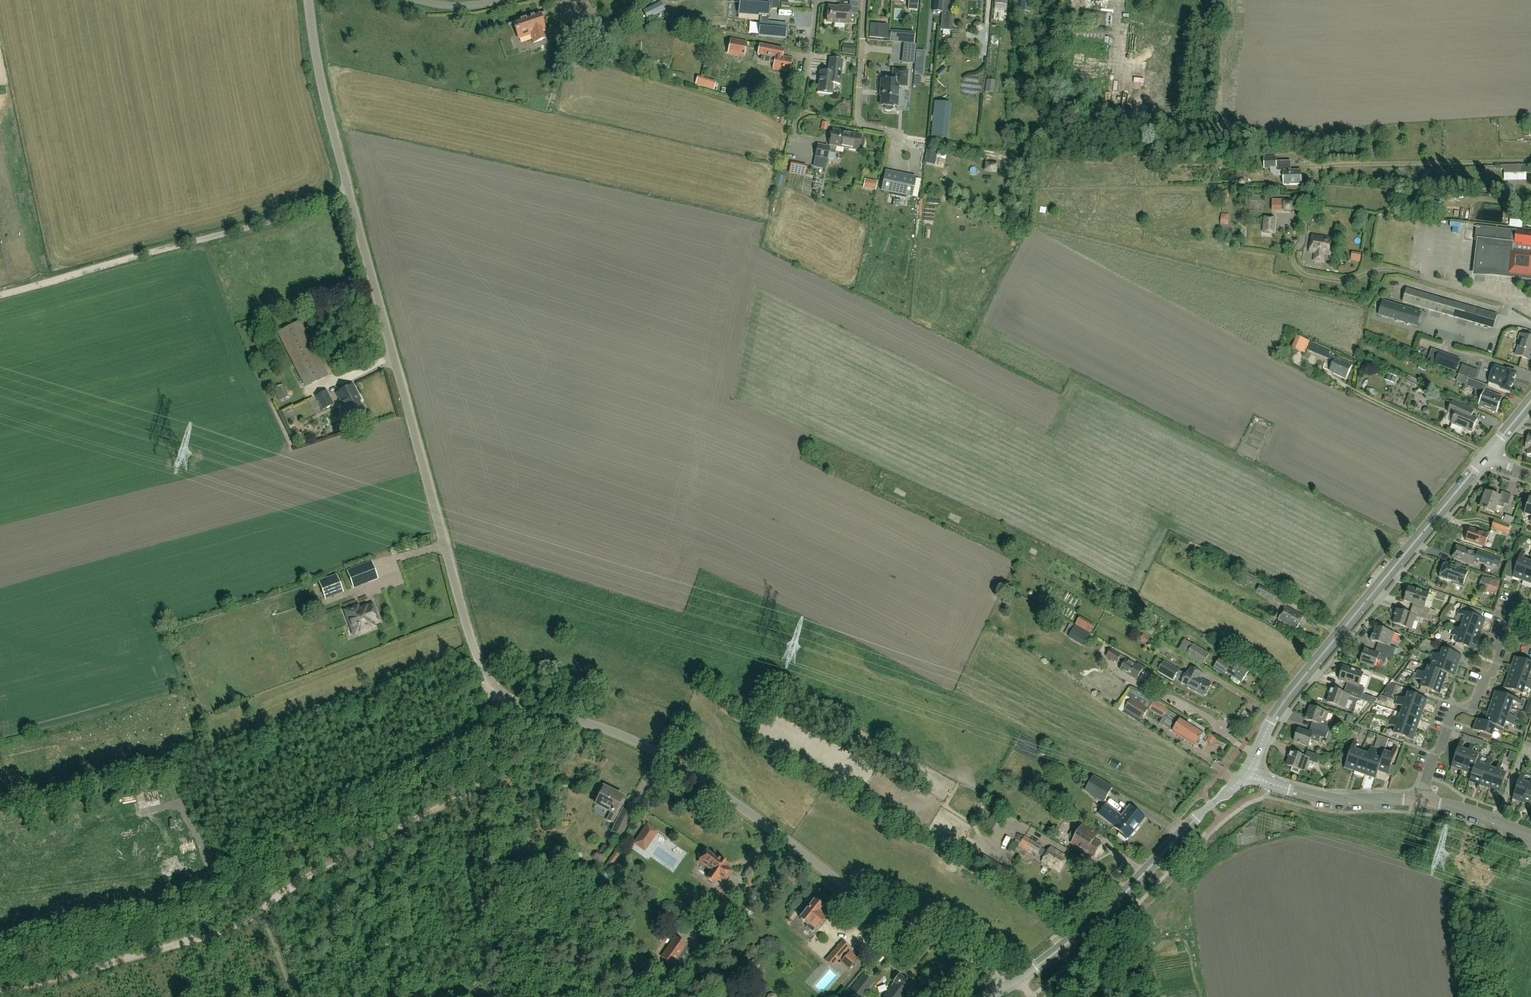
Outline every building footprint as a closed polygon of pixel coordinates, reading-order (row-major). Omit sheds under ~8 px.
[(759,36),(785,39),(786,25),(768,23),(770,0),(739,0),(738,13),(761,15),(759,36)] [(917,0),(908,0),(908,10),(916,11),(917,0)] [(941,12),(942,0),(934,0),(933,11),(941,12)] [(942,11),(942,12),(951,13),(952,0),(943,0),(942,11)] [(1020,11),(1030,12),(1031,0),(1021,0),(1020,11)] [(1070,21),(1087,22),(1089,0),(1072,0),(1070,21)] [(1129,17),(1143,17),(1143,0),(1129,0),(1129,17)] [(843,8),(828,7),(826,22),(849,24),(849,15),(857,15),(858,2),(850,2),(850,7),(843,7),(843,8)] [(508,25),(514,23),(519,39),(530,35),(533,43),(544,39),(545,40),(546,40),(543,31),(545,30),(540,15),(545,13),(545,12),(508,24),(508,25)] [(1113,14),(1093,12),(1092,24),(1111,27),(1113,14)] [(974,32),(984,30),(983,23),(972,25),(974,32)] [(888,26),(870,25),(869,38),(887,40),(888,26)] [(1104,41),(1106,28),(1071,25),(1069,38),(1104,41)] [(1137,41),(1137,26),(1127,26),(1127,41),(1137,41)] [(914,33),(890,32),(890,40),(913,42),(914,33)] [(727,55),(744,58),(747,42),(731,39),(727,55)] [(1125,42),(1125,52),(1136,53),(1136,43),(1125,42)] [(915,45),(904,44),(902,62),(913,63),(915,45)] [(773,69),(789,72),(791,58),(783,57),(784,49),(759,45),(757,53),(775,56),(773,69)] [(854,56),(855,48),(842,46),(841,54),(854,56)] [(916,50),(914,75),(921,75),(924,51),(916,50)] [(1132,55),(1131,61),(1144,63),(1146,57),(1132,55)] [(832,94),(833,84),(840,85),(841,75),(842,60),(830,59),(828,72),(820,72),(818,93),(832,94)] [(1164,63),(1166,75),(1179,73),(1177,61),(1164,63)] [(893,70),(892,80),(881,79),(880,90),(882,90),(881,105),(884,105),(884,108),(885,110),(887,111),(889,111),(891,110),(892,108),(892,106),(896,106),(898,85),(906,86),(907,70),(893,70)] [(1177,88),(1179,82),(1168,78),(1166,84),(1177,88)] [(1121,108),(1131,108),(1131,95),(1121,95),(1121,108)] [(933,102),(930,136),(946,138),(949,103),(933,102)] [(827,132),(828,125),(821,124),(820,131),(827,132)] [(827,158),(833,159),(835,146),(858,150),(858,149),(861,150),(862,149),(863,148),(863,147),(864,145),(864,144),(864,142),(864,141),(864,140),(864,138),(863,137),(860,136),(860,135),(832,130),(829,146),(817,144),(815,156),(827,158)] [(936,152),(927,150),(925,160),(934,162),(936,152)] [(1270,169),(1270,172),(1271,173),(1272,174),(1272,175),(1273,176),(1274,176),(1276,177),(1277,177),(1283,177),(1283,185),(1301,185),(1301,171),(1291,171),(1291,162),(1277,162),(1277,157),(1264,157),(1264,169),(1270,169)] [(788,175),(805,179),(807,168),(790,164),(788,175)] [(1501,165),(1501,170),(1505,170),(1505,173),(1521,173),(1521,165),(1501,165)] [(916,177),(885,170),(881,192),(912,198),(916,177)] [(874,191),(876,183),(865,181),(863,189),(874,191)] [(1230,202),(1230,190),(1226,190),(1225,192),(1222,192),(1222,201),(1230,202)] [(1283,211),(1297,211),(1297,203),(1283,203),(1283,211)] [(1220,224),(1228,225),(1229,215),(1221,214),(1220,224)] [(1262,233),(1275,234),(1276,218),(1263,217),(1262,233)] [(1509,227),(1522,228),(1523,219),(1510,218),(1509,227)] [(1511,230),(1476,226),(1475,241),(1476,241),(1473,276),(1492,276),(1523,280),(1530,284),(1530,232),(1511,230)] [(1324,264),(1325,255),(1330,256),(1333,239),(1312,235),(1309,252),(1314,253),(1312,262),(1324,264)] [(1478,310),(1406,289),(1402,302),(1474,323),(1478,310)] [(1378,316),(1397,321),(1401,307),(1382,301),(1378,316)] [(1397,321),(1416,327),(1421,312),(1401,307),(1397,321)] [(1497,315),(1478,310),(1474,323),(1493,329),(1497,315)] [(299,320),(278,331),(306,386),(327,375),(299,320)] [(1530,354),(1530,338),(1520,334),(1518,340),(1520,341),(1516,356),(1529,360),(1530,354)] [(1297,336),(1292,348),(1304,353),(1310,341),(1297,336)] [(1328,359),(1329,355),(1330,353),(1330,351),(1311,343),(1308,351),(1328,359)] [(269,353),(263,357),(269,366),(275,362),(269,353)] [(1456,373),(1460,362),(1440,354),(1436,365),(1456,373)] [(1337,356),(1336,359),(1335,358),(1329,371),(1346,378),(1352,366),(1341,361),(1343,358),(1337,356)] [(1471,367),(1463,363),(1460,372),(1468,375),(1471,367)] [(1507,370),(1494,366),(1489,382),(1501,386),(1500,389),(1510,392),(1516,373),(1507,370)] [(1388,373),(1386,378),(1394,382),(1396,377),(1388,373)] [(1481,390),(1483,384),(1469,379),(1466,386),(1477,390),(1474,397),(1481,400),(1479,406),(1496,413),(1502,398),(1485,391),(1481,390)] [(359,397),(353,385),(337,394),(346,411),(347,410),(351,417),(364,411),(357,398),(359,397)] [(284,390),(277,391),(279,399),(286,398),(284,390)] [(326,391),(316,396),(323,410),(334,405),(326,391)] [(1468,408),(1453,401),(1447,413),(1454,416),(1452,423),(1453,423),(1450,428),(1458,431),(1460,427),(1471,432),(1477,419),(1471,416),(1473,411),(1468,408)] [(1478,505),(1480,508),(1494,513),(1497,506),(1503,508),(1505,504),(1508,505),(1511,495),(1502,492),(1500,497),(1485,492),(1482,501),(1480,501),(1478,505)] [(1514,518),(1505,515),(1503,522),(1511,525),(1514,518)] [(1507,534),(1510,526),(1502,523),(1495,520),(1492,529),(1507,534)] [(1466,539),(1466,540),(1484,546),(1488,535),(1470,529),(1468,533),(1466,532),(1464,538),(1466,539)] [(1478,550),(1477,553),(1457,546),(1452,558),(1472,566),(1474,560),(1492,567),(1493,565),(1498,566),(1500,559),(1478,550)] [(1522,582),(1529,562),(1522,560),(1525,552),(1521,551),(1512,578),(1522,582)] [(372,557),(374,567),(392,564),(390,554),(372,557)] [(352,586),(378,577),(371,560),(346,569),(352,586)] [(1529,562),(1522,582),(1530,585),(1530,563),(1529,562)] [(1445,564),(1440,578),(1463,586),(1467,572),(1445,564)] [(1245,571),(1242,577),(1253,583),(1257,577),(1245,571)] [(336,574),(318,580),(325,597),(343,590),(336,574)] [(1500,582),(1482,576),(1479,585),(1485,587),(1484,590),(1496,594),(1500,582)] [(1276,595),(1259,586),(1256,592),(1273,601),(1276,595)] [(1429,594),(1409,588),(1404,601),(1413,604),(1411,609),(1422,613),(1422,612),(1429,614),(1431,610),(1424,607),(1425,607),(1429,594)] [(1297,629),(1304,616),(1286,606),(1279,619),(1297,629)] [(1463,624),(1483,631),(1486,620),(1471,614),(1472,608),(1465,606),(1463,612),(1459,610),(1457,614),(1465,617),(1463,624)] [(357,607),(345,612),(350,624),(356,622),(358,626),(357,626),(358,628),(360,632),(373,627),(372,623),(377,621),(374,612),(372,613),(369,607),(358,611),(357,607)] [(1422,613),(1411,609),(1409,614),(1396,609),(1394,615),(1395,616),(1393,623),(1411,629),(1415,616),(1427,620),(1429,614),(1422,612),(1422,613)] [(1068,638),(1084,646),(1091,634),(1090,633),(1095,625),(1080,617),(1068,638)] [(1453,627),(1452,631),(1479,641),(1483,631),(1463,624),(1461,629),(1453,627)] [(1376,648),(1394,654),(1396,648),(1390,646),(1394,633),(1376,627),(1373,635),(1371,634),(1370,640),(1378,643),(1376,648)] [(1479,641),(1452,631),(1450,635),(1458,638),(1456,644),(1475,651),(1479,641)] [(1143,634),(1139,641),(1146,645),(1150,638),(1143,634)] [(1186,655),(1202,665),(1209,654),(1193,644),(1186,655)] [(1394,654),(1376,648),(1375,653),(1363,649),(1361,654),(1363,655),(1360,663),(1375,668),(1378,659),(1385,662),(1386,658),(1392,660),(1394,654)] [(1118,661),(1124,664),(1121,670),(1137,679),(1143,670),(1127,660),(1127,659),(1111,649),(1106,656),(1117,663),(1118,661)] [(1433,653),(1432,657),(1459,667),(1463,656),(1443,649),(1440,655),(1433,653)] [(1459,667),(1432,657),(1430,661),(1438,664),(1436,669),(1447,674),(1455,677),(1459,667)] [(1510,668),(1529,674),(1530,670),(1530,663),(1513,657),(1510,668)] [(1224,676),(1227,673),(1241,682),(1248,671),(1232,661),(1230,664),(1220,658),(1213,669),(1224,676)] [(1186,674),(1166,664),(1162,662),(1157,672),(1172,681),(1175,675),(1184,679),(1181,683),(1199,692),(1198,694),(1203,697),(1204,695),(1205,696),(1211,685),(1201,679),(1203,674),(1190,668),(1188,673),(1187,672),(1186,674)] [(1345,688),(1363,694),(1365,688),(1359,686),(1363,674),(1343,667),(1338,680),(1347,683),(1345,688)] [(1447,674),(1436,669),(1428,667),(1426,674),(1418,671),(1416,675),(1444,685),(1447,674)] [(1507,678),(1530,686),(1530,682),(1527,681),(1529,674),(1510,668),(1507,678)] [(1444,685),(1416,675),(1415,679),(1423,681),(1421,688),(1440,695),(1444,685)] [(1507,678),(1503,689),(1523,695),(1525,689),(1530,691),(1530,686),(1507,678)] [(1363,694),(1345,688),(1343,693),(1330,689),(1328,694),(1329,695),(1327,702),(1345,709),(1350,696),(1361,700),(1363,694)] [(1386,690),(1384,695),(1391,698),(1393,692),(1386,690)] [(1494,692),(1491,702),(1510,709),(1512,702),(1520,705),(1522,701),(1494,692)] [(1397,701),(1424,711),(1428,700),(1409,693),(1406,700),(1398,697),(1397,701)] [(1124,709),(1142,720),(1149,709),(1132,698),(1124,709)] [(1424,711),(1397,701),(1396,705),(1403,708),(1401,714),(1421,721),(1424,711)] [(1510,709),(1491,702),(1487,712),(1515,721),(1516,718),(1508,715),(1510,709)] [(1311,727),(1328,733),(1329,728),(1327,727),(1328,723),(1325,722),(1328,713),(1310,707),(1307,715),(1306,714),(1304,719),(1312,722),(1311,727)] [(1487,712),(1484,722),(1503,729),(1505,723),(1513,726),(1515,721),(1487,712)] [(1391,717),(1390,721),(1417,731),(1421,721),(1401,714),(1399,720),(1391,717)] [(1203,733),(1186,723),(1178,717),(1170,730),(1195,746),(1196,744),(1198,744),(1199,742),(1199,740),(1203,733)] [(1484,722),(1476,719),(1472,730),(1480,733),(1492,737),(1494,730),(1502,733),(1503,729),(1484,722)] [(1417,731),(1390,721),(1388,725),(1396,728),(1394,734),(1414,741),(1417,731)] [(1328,733),(1311,727),(1309,733),(1297,728),(1295,734),(1296,734),(1294,742),(1309,747),(1312,740),(1318,742),(1320,737),(1326,739),(1328,733)] [(1374,748),(1364,776),(1375,779),(1378,772),(1382,759),(1376,757),(1378,750),(1383,737),(1378,735),(1373,748),(1374,748)] [(1354,772),(1361,753),(1355,750),(1357,742),(1354,741),(1344,768),(1354,772)] [(1461,772),(1468,752),(1461,750),(1464,742),(1460,741),(1451,769),(1461,772)] [(1468,752),(1461,772),(1471,775),(1478,756),(1472,753),(1475,746),(1471,744),(1468,752)] [(1384,752),(1382,759),(1378,772),(1388,775),(1398,748),(1394,746),(1391,754),(1384,752)] [(1361,753),(1354,772),(1364,776),(1374,748),(1373,748),(1370,747),(1367,755),(1361,753)] [(1300,770),(1304,771),(1308,761),(1317,764),(1320,756),(1307,752),(1305,757),(1289,752),(1288,757),(1289,758),(1286,765),(1292,767),(1291,771),(1298,774),(1300,770)] [(1478,756),(1471,775),(1468,783),(1479,787),(1486,767),(1479,765),(1482,757),(1478,756)] [(1486,767),(1479,787),(1489,790),(1496,771),(1489,769),(1492,760),(1488,759),(1486,767)] [(1496,771),(1489,790),(1500,794),(1507,774),(1500,772),(1503,764),(1499,763),(1496,771)] [(1522,803),(1530,779),(1525,777),(1525,774),(1521,773),(1512,799),(1522,803)] [(1084,791),(1104,803),(1114,787),(1094,775),(1084,791)] [(1530,779),(1522,803),(1530,806),(1530,779)] [(595,804),(610,812),(606,820),(610,822),(615,824),(612,831),(621,836),(632,813),(621,808),(622,806),(618,804),(621,797),(603,789),(595,804)] [(1118,834),(1127,840),(1145,818),(1136,811),(1136,812),(1130,807),(1121,817),(1106,805),(1099,814),(1114,826),(1120,832),(1118,834)] [(648,822),(634,842),(640,846),(654,826),(648,822)] [(1101,844),(1094,840),(1098,834),(1083,825),(1072,844),(1094,857),(1101,844)] [(1038,853),(1045,858),(1043,862),(1060,872),(1068,858),(1051,848),(1049,853),(1042,848),(1043,846),(1032,840),(1031,841),(1019,834),(1014,843),(1015,843),(1011,850),(1014,852),(1018,846),(1030,853),(1031,851),(1037,855),(1038,853)] [(706,849),(698,844),(685,864),(692,869),(693,867),(707,876),(705,878),(713,883),(718,876),(724,880),(730,871),(724,867),(726,863),(719,858),(718,860),(716,859),(704,852),(706,849)] [(620,854),(615,851),(603,868),(607,871),(620,854)] [(1006,868),(983,854),(978,863),(1001,877),(1006,868)] [(721,917),(730,904),(724,900),(715,914),(721,917)] [(808,901),(798,913),(802,916),(800,919),(807,925),(806,927),(809,929),(812,927),(815,929),(824,918),(821,915),(823,912),(820,910),(821,908),(813,902),(812,904),(808,901)] [(675,936),(660,957),(673,966),(674,964),(682,969),(694,952),(686,947),(687,945),(675,936)] [(850,947),(843,941),(830,954),(838,961),(850,947)] [(838,962),(824,985),(835,991),(849,969),(838,962)] [(874,983),(863,974),(849,991),(856,996),(862,996),(874,983)] [(893,982),(883,996),(884,996),(904,996),(907,993),(913,985),(898,974),(893,982)]
